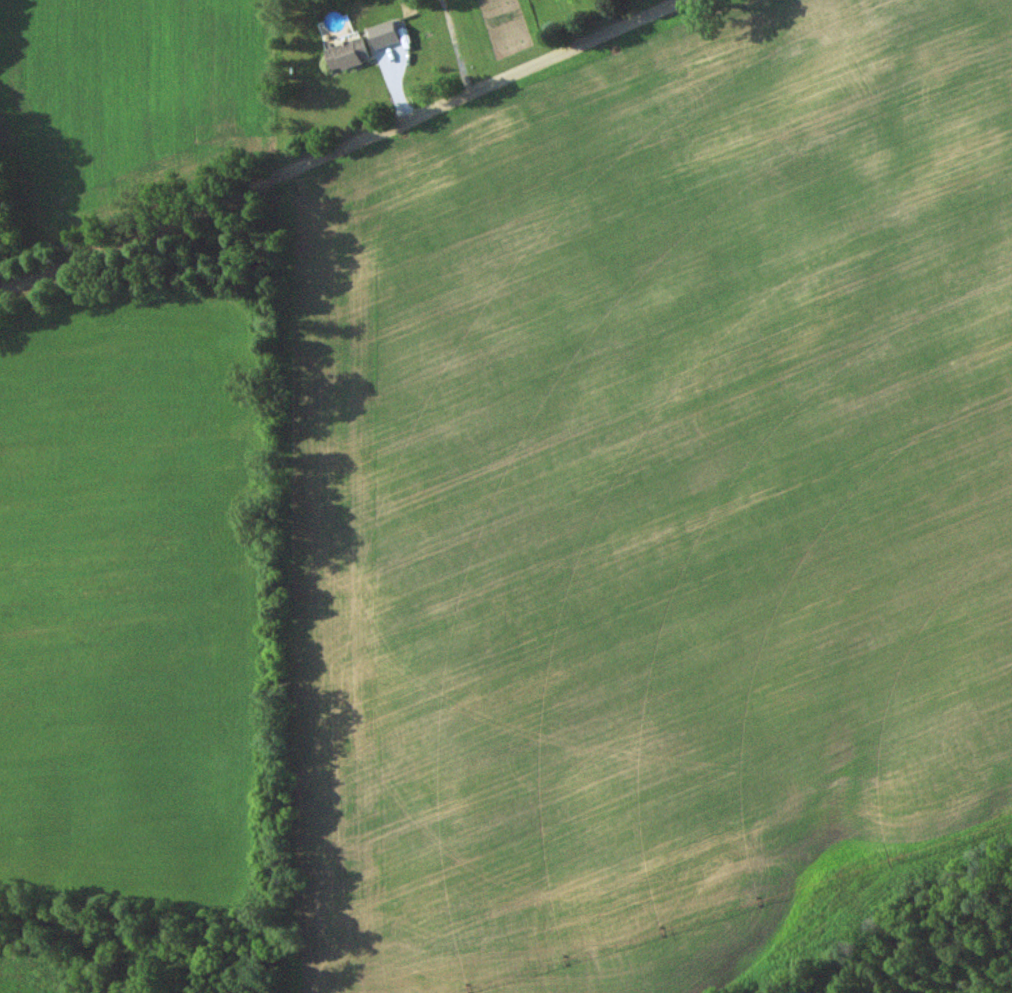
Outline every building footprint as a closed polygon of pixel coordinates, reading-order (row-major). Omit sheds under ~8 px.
[(364,37),(326,48),(334,74),(372,62),(364,37)]
